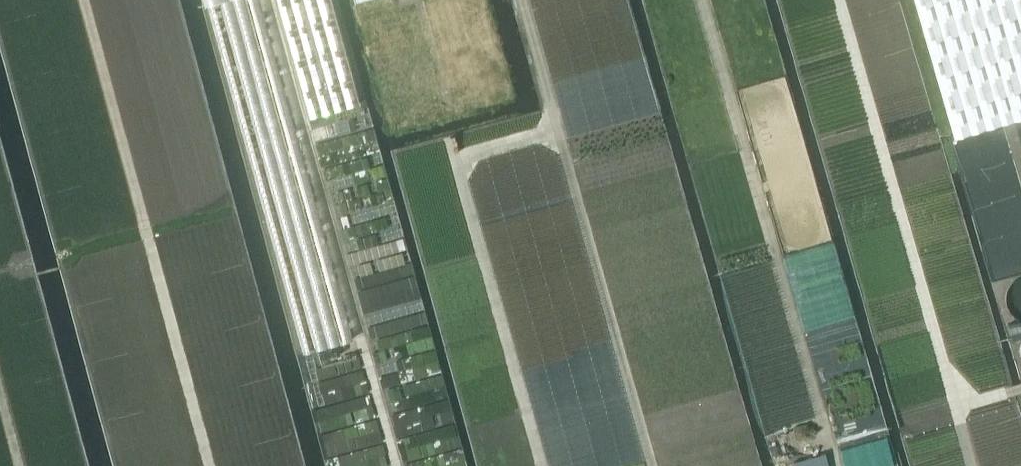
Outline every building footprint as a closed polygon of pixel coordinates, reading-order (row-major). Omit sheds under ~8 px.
[(207,4),(235,109),(301,353),(317,348),(353,338),(285,95),(259,0),(222,0),(207,4)] [(294,64),(308,117),(358,103),(344,51),(330,0),(276,0),(294,64)] [(953,135),(1020,115),(1020,0),(914,0),(953,135)] [(1019,320),(1007,324),(1012,340),(1020,337),(1020,321),(1019,320)] [(774,465),(829,465),(825,451),(774,465)]
